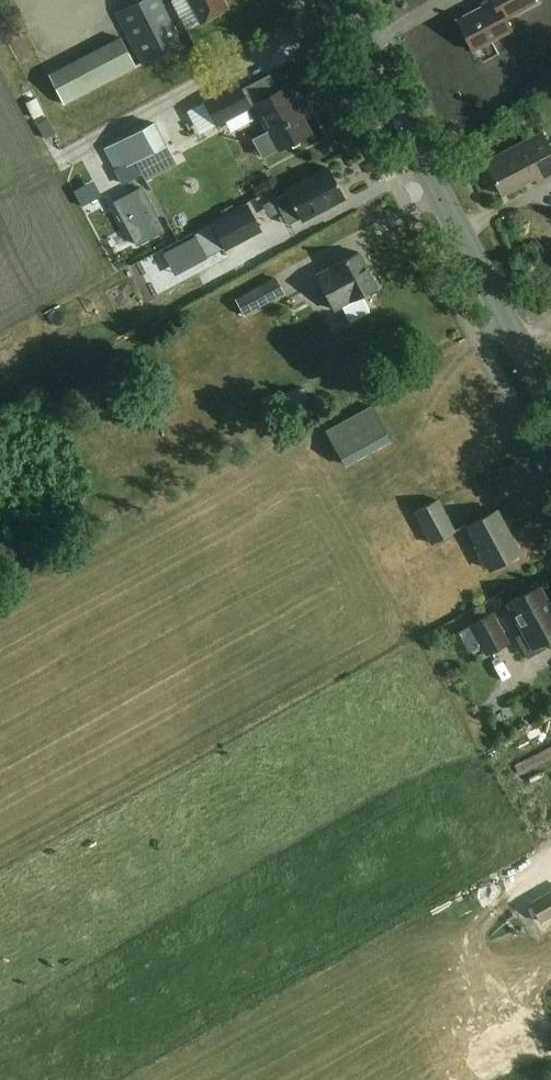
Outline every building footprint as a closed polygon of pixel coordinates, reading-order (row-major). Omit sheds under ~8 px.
[(162,0),(138,0),(114,11),(139,63),(183,42),(162,0)] [(201,22),(228,8),(224,0),(189,0),(201,22)] [(538,0),(491,0),(491,1),(457,19),(473,50),(513,28),(508,19),(539,2),(538,0)] [(137,66),(122,38),(50,75),(65,104),(137,66)] [(253,106),(239,82),(204,101),(217,126),(253,106)] [(311,132),(287,86),(255,103),(279,149),(311,132)] [(45,112),(37,97),(26,103),(34,118),(45,112)] [(186,121),(199,147),(215,138),(202,112),(186,121)] [(168,145),(157,123),(116,143),(127,165),(168,145)] [(543,131),(487,160),(504,193),(537,176),(540,183),(550,177),(550,146),(543,131)] [(346,196),(330,166),(288,189),(289,191),(276,197),(290,223),(302,217),(303,219),(346,196)] [(264,231),(248,203),(212,223),(227,251),(264,231)] [(209,236),(194,244),(211,274),(226,265),(209,236)] [(318,273),(336,308),(342,305),(350,321),(371,310),(362,294),(378,286),(360,251),(318,273)] [(245,275),(265,266),(260,255),(240,264),(245,275)] [(145,307),(169,299),(157,262),(133,270),(145,307)] [(285,293),(276,277),(237,299),(245,315),(285,293)] [(392,440),(373,404),(327,429),(347,465),(392,440)] [(457,529),(440,498),(416,511),(432,542),(457,529)] [(521,552),(499,510),(469,526),(490,567),(521,552)] [(539,586),(511,602),(527,631),(518,636),(529,656),(545,647),(542,641),(550,636),(550,608),(539,586)] [(510,642),(494,612),(471,624),(472,627),(465,630),(475,648),(482,645),(487,654),(510,642)] [(532,902),(542,920),(550,916),(550,891),(532,902)]
